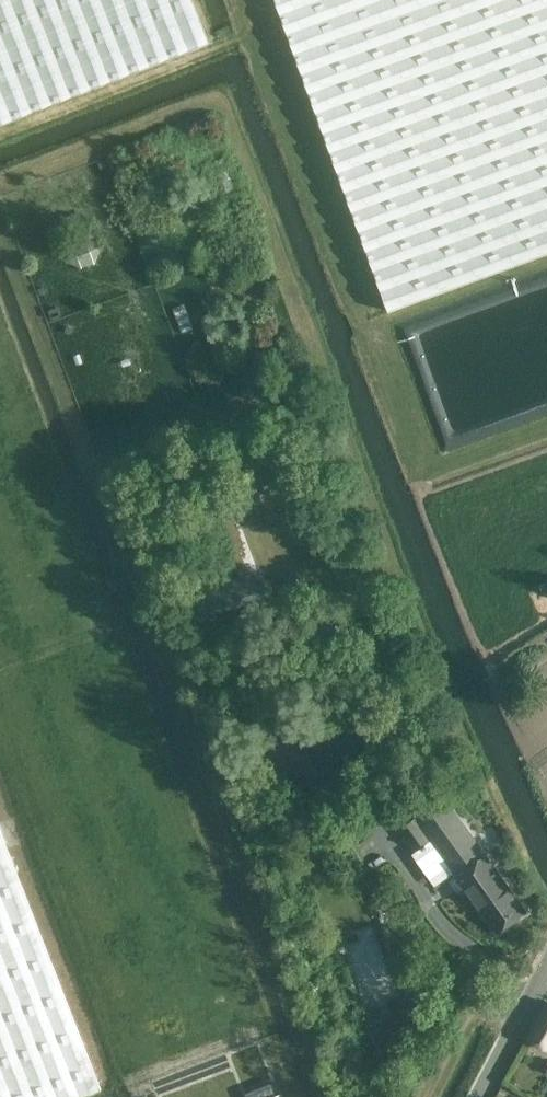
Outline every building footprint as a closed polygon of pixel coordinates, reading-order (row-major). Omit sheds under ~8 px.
[(207,42),(190,0),(0,0),(0,123),(207,42)] [(390,311),(546,254),(546,0),(277,0),(390,311)] [(89,219),(78,224),(75,218),(54,228),(74,267),(105,252),(89,219)] [(402,339),(442,454),(462,447),(422,332),(402,339)] [(416,817),(400,829),(416,851),(431,841),(457,876),(498,931),(527,910),(487,855),(449,802),(420,822),(416,817)] [(102,1091),(0,829),(0,1096),(87,1096),(102,1091)] [(351,944),(372,1002),(399,993),(377,934),(351,944)] [(530,1038),(546,1048),(546,1006),(530,1038)] [(409,1018),(401,1021),(393,1017),(385,1021),(382,1029),(372,1033),(376,1044),(413,1028),(409,1018)]
